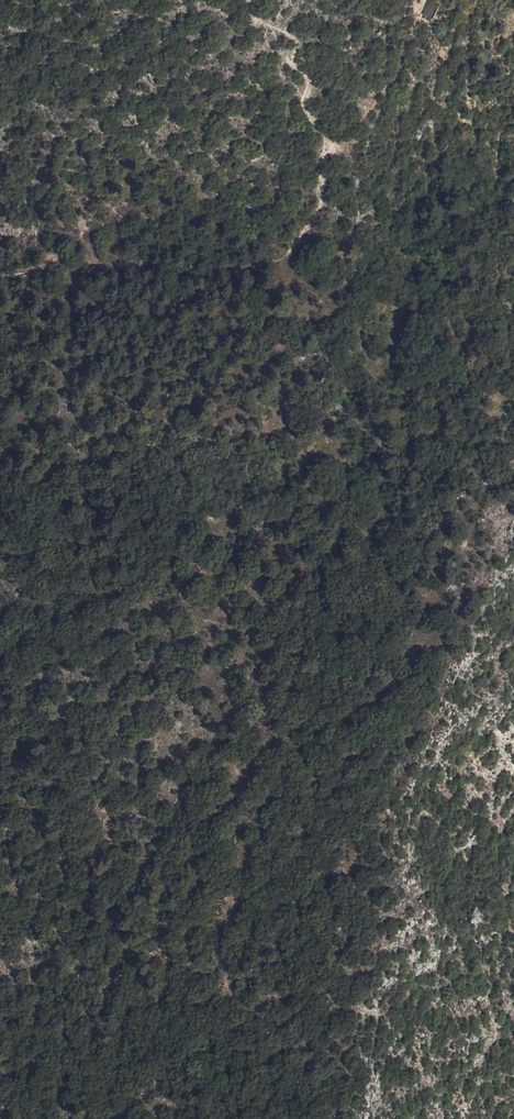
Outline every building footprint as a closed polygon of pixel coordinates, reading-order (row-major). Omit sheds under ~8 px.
[(421,14),(433,19),(442,0),(427,0),(421,14)]
